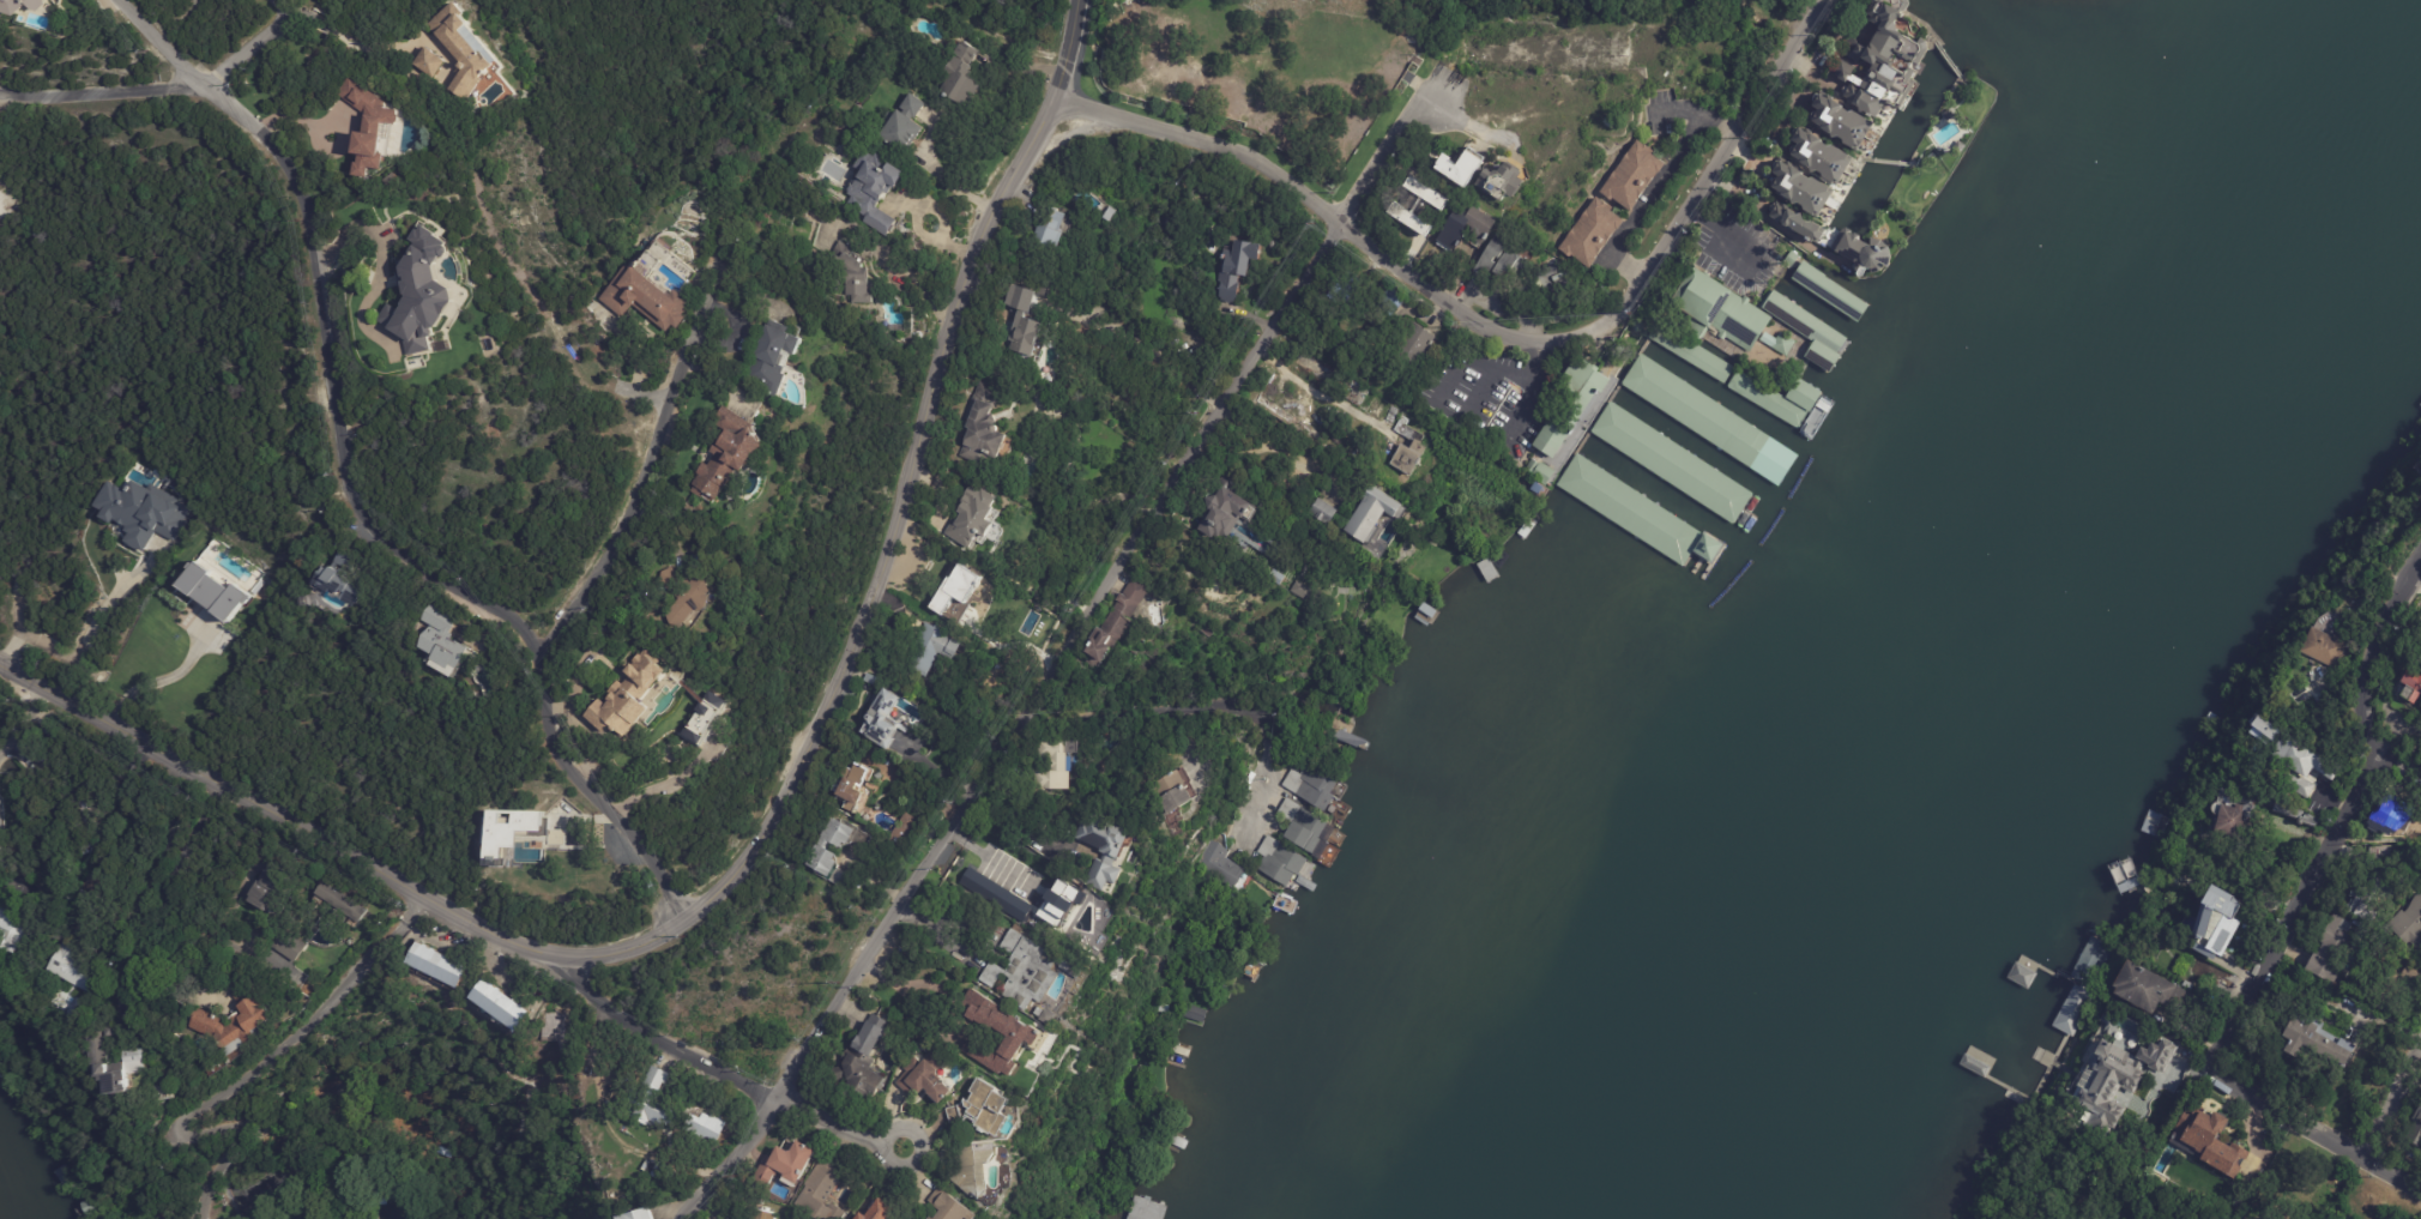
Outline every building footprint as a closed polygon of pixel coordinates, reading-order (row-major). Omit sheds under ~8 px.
[(5,14),(0,13),(0,0),(50,0),(54,4),(44,13),(36,5),(24,18),(6,13),(5,14)] [(1866,11),(1872,0),(1909,0),(1904,7),(1903,7),(1902,7),(1903,8),(1901,12),(1898,11),(1895,17),(1898,26),(1904,30),(1903,31),(1918,40),(1920,35),(1926,37),(1927,46),(1919,61),(1898,49),(1891,61),(1904,68),(1908,60),(1912,62),(1912,64),(1915,67),(1910,77),(1906,74),(1904,77),(1914,82),(1902,103),(1903,103),(1901,108),(1886,99),(1882,108),(1880,107),(1876,115),(1864,108),(1860,109),(1859,104),(1853,101),(1853,102),(1848,98),(1849,97),(1843,95),(1852,82),(1860,86),(1861,85),(1847,78),(1846,79),(1840,76),(1840,77),(1829,71),(1831,67),(1835,70),(1841,59),(1866,74),(1873,60),(1862,54),(1859,62),(1845,54),(1849,46),(1846,43),(1865,10),(1866,11)] [(448,90),(460,71),(454,67),(457,62),(458,61),(434,34),(435,32),(431,29),(433,28),(429,23),(452,2),(461,13),(457,18),(463,24),(464,23),(502,67),(497,72),(515,93),(503,104),(503,103),(491,113),(487,108),(484,110),(482,110),(481,109),(478,107),(477,104),(477,102),(477,101),(479,98),(473,91),(467,101),(463,97),(461,99),(448,90)] [(978,52),(966,72),(970,74),(967,80),(979,86),(967,110),(938,95),(949,76),(943,73),(959,46),(960,47),(962,43),(978,52)] [(1157,62),(1154,62),(1149,58),(1148,52),(1153,47),(1159,46),(1164,50),(1165,58),(1161,61),(1157,62)] [(431,79),(430,82),(407,67),(418,48),(441,62),(431,79)] [(400,109),(399,113),(402,115),(400,120),(397,122),(390,121),(387,135),(394,137),(390,158),(388,158),(386,169),(375,167),(373,177),(358,175),(361,162),(363,162),(369,132),(370,132),(374,114),(367,111),(366,114),(338,91),(352,73),(387,101),(382,103),(387,104),(387,107),(400,109)] [(1832,90),(1828,95),(1835,100),(1846,84),(1829,73),(1822,83),(1832,90)] [(1870,119),(1874,121),(1872,125),(1871,125),(1860,143),(1861,144),(1858,147),(1845,139),(1843,135),(1839,132),(1833,134),(1831,129),(1824,126),(1821,127),(1816,125),(1818,121),(1812,117),(1819,105),(1813,102),(1821,91),(1829,96),(1833,96),(1842,101),(1842,104),(1849,108),(1853,107),(1870,117),(1870,119)] [(924,104),(911,122),(922,129),(902,156),(876,137),(895,110),(900,114),(902,111),(899,108),(910,93),(924,104)] [(1831,141),(1833,141),(1848,152),(1848,153),(1854,156),(1852,161),(1851,159),(1836,183),(1823,175),(1823,170),(1817,167),(1812,169),(1810,164),(1804,161),(1799,162),(1795,159),(1797,156),(1791,152),(1798,140),(1792,137),(1799,126),(1809,131),(1811,131),(1821,137),(1822,139),(1828,143),(1831,141)] [(1658,157),(1665,162),(1670,165),(1668,167),(1665,164),(1659,173),(1658,173),(1637,201),(1638,203),(1631,212),(1619,204),(1618,206),(1601,194),(1640,140),(1649,149),(1648,151),(1658,157)] [(1472,151),(1485,159),(1463,191),(1433,170),(1444,155),(1451,161),(1450,163),(1456,168),(1468,149),(1472,151)] [(900,181),(894,191),(893,189),(889,195),(885,194),(880,203),(881,203),(877,209),(898,222),(895,227),(896,228),(893,234),(890,233),(888,237),(864,223),(868,218),(856,211),(861,203),(850,195),(851,194),(850,191),(852,187),(855,187),(858,181),(856,180),(861,173),(855,169),(865,152),(875,158),(876,156),(900,170),(898,173),(902,176),(900,181)] [(1791,164),(1792,163),(1801,169),(1803,173),(1809,176),(1813,175),(1829,186),(1835,189),(1833,194),(1831,193),(1819,212),(1821,213),(1818,217),(1804,209),(1803,204),(1798,200),(1793,203),(1791,198),(1785,194),(1780,195),(1770,188),(1779,174),(1773,170),(1780,159),(1789,164),(1791,164)] [(1504,171),(1510,176),(1511,175),(1516,179),(1516,180),(1521,183),(1509,201),(1503,197),(1497,205),(1473,187),(1478,179),(1483,171),(1486,175),(1489,174),(1487,169),(1498,165),(1499,168),(1504,171)] [(1401,181),(1409,168),(1418,174),(1419,173),(1438,186),(1420,213),(1405,204),(1407,199),(1401,195),(1408,186),(1401,181)] [(1624,221),(1624,222),(1618,230),(1617,230),(1595,259),(1596,260),(1589,270),(1576,259),(1574,262),(1559,251),(1598,199),(1608,206),(1607,209),(1624,221)] [(1089,210),(1097,200),(1104,205),(1099,211),(1104,213),(1106,209),(1113,213),(1106,224),(1100,219),(1100,218),(1097,216),(1095,217),(1088,212),(1089,210)] [(1386,215),(1427,236),(1434,224),(1393,202),(1386,215)] [(1782,205),(1783,205),(1797,213),(1800,212),(1801,217),(1806,221),(1811,219),(1821,225),(1819,227),(1825,229),(1817,243),(1793,228),(1788,224),(1786,225),(1769,216),(1776,204),(1782,207),(1782,205)] [(1059,215),(1062,216),(1057,231),(1059,233),(1051,255),(1028,247),(1036,225),(1039,227),(1045,209),(1059,215)] [(1484,217),(1493,223),(1479,247),(1462,237),(1453,253),(1435,242),(1455,210),(1465,216),(1471,209),(1484,217)] [(443,235),(446,237),(445,239),(458,247),(455,249),(459,252),(459,255),(457,260),(459,262),(452,272),(454,286),(467,295),(470,307),(469,307),(466,315),(459,322),(458,322),(451,332),(446,334),(447,342),(437,344),(436,340),(435,342),(437,354),(416,358),(411,338),(390,324),(399,308),(416,318),(421,312),(419,310),(424,302),(424,301),(423,301),(421,288),(411,290),(409,277),(410,277),(406,265),(415,264),(425,246),(419,242),(427,233),(429,234),(433,228),(443,235)] [(1872,239),(1880,241),(1889,247),(1891,257),(1889,267),(1886,266),(1882,272),(1872,274),(1872,267),(1866,267),(1862,276),(1860,276),(1858,273),(1858,272),(1855,261),(1833,249),(1842,231),(1848,229),(1853,231),(1852,234),(1852,235),(1856,233),(1861,235),(1861,240),(1865,242),(1872,239)] [(1481,278),(1472,272),(1498,231),(1510,240),(1496,262),(1493,260),(1490,264),(1493,266),(1485,280),(1481,278)] [(636,312),(628,306),(621,318),(597,300),(621,267),(626,271),(635,259),(639,261),(648,247),(646,246),(648,241),(652,243),(654,240),(668,249),(665,253),(695,273),(678,296),(687,302),(681,312),(682,313),(672,327),(670,326),(665,332),(636,312)] [(1258,260),(1250,259),(1248,277),(1240,276),(1240,282),(1242,282),(1238,300),(1237,300),(1237,302),(1233,302),(1233,303),(1227,302),(1228,301),(1224,300),(1224,297),(1221,296),(1224,280),(1221,280),(1227,246),(1236,247),(1237,241),(1262,245),(1260,261),(1258,260)] [(1799,257),(1792,267),(1783,261),(1792,251),(1799,255),(1799,257)] [(849,255),(862,262),(862,267),(867,267),(865,282),(868,282),(868,292),(873,292),(873,303),(846,303),(846,282),(840,282),(841,270),(835,267),(844,252),(849,255)] [(1516,258),(1517,259),(1519,258),(1527,262),(1510,288),(1490,276),(1505,252),(1516,258)] [(1560,271),(1562,273),(1550,279),(1553,288),(1526,298),(1520,284),(1539,277),(1536,271),(1557,262),(1560,271)] [(1694,265),(1732,290),(1731,291),(1743,298),(1744,295),(1751,300),(1749,302),(1771,318),(1750,352),(1726,337),(1725,340),(1717,336),(1720,331),(1710,325),(1701,340),(1667,319),(1674,307),(1672,296),(1692,265),(1694,265)] [(1051,303),(1033,295),(1039,282),(1057,289),(1051,303)] [(1760,307),(1812,340),(1823,323),(1771,289),(1760,307)] [(1020,318),(1040,324),(1031,357),(1010,350),(1020,318)] [(796,337),(801,340),(795,358),(783,354),(778,367),(785,369),(783,375),(786,376),(778,399),(769,396),(773,386),(751,376),(757,360),(755,358),(767,326),(771,327),(773,321),(789,330),(787,334),(796,337)] [(1424,331),(1436,338),(1418,368),(1394,354),(1412,324),(1424,331)] [(1654,324),(1646,340),(1726,382),(1734,365),(1654,324)] [(1759,340),(1764,332),(1776,338),(1780,332),(1795,342),(1786,356),(1759,340)] [(1593,364),(1592,367),(1608,379),(1600,393),(1596,391),(1565,437),(1568,439),(1563,447),(1559,445),(1557,449),(1536,436),(1554,408),(1559,410),(1571,391),(1557,382),(1576,354),(1593,364)] [(1620,386),(1764,473),(1783,442),(1639,355),(1620,386)] [(1737,370),(1727,389),(1799,428),(1819,391),(1812,387),(1808,394),(1801,390),(1795,402),(1737,370)] [(1779,379),(1788,382),(1785,390),(1776,386),(1779,379)] [(994,416),(996,424),(992,426),(995,429),(995,433),(1004,436),(995,460),(991,459),(988,467),(961,455),(965,446),(962,445),(968,430),(966,428),(971,415),(968,414),(982,380),(1003,390),(995,410),(992,406),(989,415),(992,414),(994,416)] [(1607,404),(1589,435),(1735,522),(1754,490),(1607,404)] [(726,409),(753,428),(748,433),(755,446),(763,442),(766,447),(750,459),(738,476),(735,475),(716,501),(707,495),(702,500),(692,493),(695,487),(694,485),(700,477),(698,475),(705,464),(708,467),(716,458),(711,454),(726,433),(713,423),(725,408),(726,409)] [(1426,449),(1408,478),(1388,466),(1400,446),(1408,451),(1414,442),(1426,449)] [(1557,486),(1608,516),(1615,504),(1644,520),(1644,521),(1665,533),(1670,524),(1671,524),(1677,514),(1574,456),(1557,486)] [(1533,459),(1539,463),(1540,461),(1554,471),(1545,485),(1531,476),(1532,472),(1526,469),(1532,459),(1533,459)] [(1249,523),(1248,525),(1240,520),(1239,523),(1237,521),(1228,535),(1225,532),(1224,535),(1220,532),(1216,539),(1213,537),(1209,541),(1195,532),(1202,523),(1200,521),(1205,513),(1199,509),(1202,502),(1213,500),(1220,489),(1218,482),(1230,478),(1233,490),(1224,493),(1256,513),(1249,523)] [(154,532),(173,541),(190,507),(133,479),(127,491),(106,481),(94,507),(103,511),(101,517),(129,530),(123,542),(145,552),(154,532)] [(1399,503),(1390,515),(1382,509),(1362,542),(1341,529),(1363,496),(1362,495),(1370,483),(1399,503)] [(991,512),(985,523),(991,526),(982,543),(976,539),(970,548),(947,535),(958,514),(964,505),(962,503),(966,496),(966,495),(971,487),(980,493),(982,490),(996,500),(990,511),(991,512)] [(1318,499),(1335,509),(1326,525),(1306,513),(1316,497),(1318,499)] [(356,579),(362,583),(362,584),(369,589),(360,607),(348,599),(351,591),(350,591),(349,592),(342,589),(339,592),(324,583),(333,566),(336,568),(345,549),(362,559),(351,577),(356,579)] [(232,621),(249,592),(194,560),(178,589),(232,621)] [(930,608),(955,623),(982,578),(958,563),(930,608)] [(1278,585),(1266,577),(1270,568),(1284,577),(1278,585)] [(672,571),(689,585),(693,581),(702,585),(707,595),(702,599),(706,602),(702,612),(696,616),(693,614),(677,630),(665,629),(663,618),(677,602),(672,598),(674,597),(658,584),(660,574),(671,569),(672,571)] [(1155,592),(1152,598),(1145,595),(1117,639),(1115,638),(1107,648),(1104,646),(1091,668),(1081,662),(1086,654),(1080,651),(1088,636),(1092,639),(1098,629),(1099,630),(1117,602),(1113,601),(1118,592),(1121,595),(1133,577),(1157,592),(1155,592)] [(1290,591),(1296,580),(1306,586),(1308,585),(1318,591),(1311,604),(1290,591)] [(460,623),(454,633),(458,635),(457,638),(476,650),(465,668),(459,664),(457,668),(440,658),(441,656),(424,646),(435,627),(424,620),(434,604),(461,620),(460,623)] [(955,641),(956,642),(949,659),(935,652),(923,676),(902,666),(924,623),(946,634),(943,638),(947,639),(948,638),(955,641)] [(1202,632),(1208,624),(1215,632),(1209,638),(1202,632)] [(2314,626),(2334,636),(2335,634),(2349,642),(2342,654),(2350,659),(2343,674),(2300,650),(2313,626),(2314,626)] [(664,676),(636,708),(646,716),(621,744),(606,732),(602,738),(582,722),(599,702),(605,708),(608,706),(605,705),(611,699),(609,695),(620,683),(624,687),(628,682),(622,677),(630,669),(632,670),(636,665),(634,663),(641,656),(642,657),(648,650),(663,663),(657,669),(665,676),(664,676)] [(2408,665),(2420,675),(2420,694),(2414,705),(2408,700),(2401,695),(2405,688),(2397,682),(2408,665)] [(894,694),(896,696),(885,716),(883,714),(881,719),(890,725),(886,735),(890,738),(885,748),(863,736),(868,726),(867,726),(871,720),(863,716),(881,687),(894,694)] [(2262,714),(2281,731),(2272,741),(2270,738),(2265,746),(2250,732),(2253,726),(2252,725),(2253,725),(2250,722),(2257,713),(2260,716),(2262,714)] [(2331,779),(2313,768),(2307,778),(2282,762),(2280,766),(2270,760),(2277,748),(2276,747),(2280,741),(2281,742),(2286,735),(2320,755),(2319,756),(2338,768),(2332,779),(2331,779)] [(1062,741),(1062,753),(1061,753),(1061,772),(1063,772),(1064,790),(1030,790),(1030,771),(1045,771),(1045,758),(1033,758),(1033,740),(1050,740),(1050,741),(1062,741)] [(1326,808),(1338,778),(1305,765),(1302,774),(1289,769),(1281,790),(1326,808)] [(869,772),(871,773),(865,783),(868,784),(862,797),(857,807),(859,807),(856,816),(846,811),(849,807),(839,803),(840,799),(837,798),(838,796),(834,793),(839,784),(843,785),(850,771),(856,773),(859,767),(869,772)] [(2296,774),(2316,785),(2308,799),(2292,790),(2289,796),(2277,789),(2288,770),(2296,774)] [(1191,801),(1161,817),(1145,789),(1175,772),(1191,801)] [(2246,807),(2239,838),(2215,832),(2220,816),(2216,815),(2214,813),(2212,810),(2212,807),(2214,803),(2217,802),(2221,789),(2250,796),(2246,807)] [(2398,797),(2396,802),(2413,810),(2407,820),(2401,816),(2397,823),(2399,826),(2395,834),(2392,833),(2391,837),(2379,831),(2378,833),(2368,828),(2371,825),(2368,823),(2375,810),(2377,811),(2387,791),(2398,797)] [(2320,819),(2316,827),(2304,825),(2302,826),(2300,826),(2299,825),(2298,823),(2296,821),(2298,819),(2272,810),(2281,796),(2320,819)] [(1292,822),(1282,837),(1319,858),(1337,828),(1285,798),(1276,813),(1292,822)] [(544,812),(486,811),(485,859),(503,860),(503,848),(518,848),(518,832),(543,832),(544,812)] [(889,839),(906,813),(918,820),(900,847),(888,840),(889,839)] [(1124,831),(1127,832),(1110,867),(1119,870),(1112,886),(1105,882),(1100,892),(1081,883),(1093,858),(1098,861),(1100,855),(1095,852),(1095,850),(1070,838),(1079,821),(1081,822),(1085,813),(1093,817),(1094,816),(1124,831)] [(838,822),(851,829),(843,845),(839,843),(835,849),(828,845),(825,851),(832,855),(828,861),(833,863),(825,877),(803,865),(807,857),(805,857),(821,831),(822,832),(829,817),(838,822)] [(549,845),(565,846),(566,831),(549,830),(549,845)] [(1306,860),(1269,836),(1250,866),(1287,889),(1306,860)] [(1228,852),(1224,858),(1243,871),(1230,889),(1197,864),(1214,841),(1228,852)] [(67,859),(71,875),(60,876),(56,861),(67,859)] [(285,875),(283,880),(288,882),(283,894),(274,891),(271,897),(279,901),(273,912),(252,901),(254,898),(253,897),(260,882),(264,885),(266,880),(264,879),(272,864),(288,871),(285,875)] [(976,871),(998,886),(1000,883),(1009,889),(1007,894),(1033,911),(1022,928),(995,911),(996,910),(988,905),(989,903),(958,883),(968,867),(976,871)] [(1087,897),(1082,905),(1080,904),(1063,931),(1037,916),(1043,906),(1038,903),(1044,893),(1050,895),(1055,888),(1052,887),(1057,879),(1087,897)] [(367,915),(360,925),(316,895),(324,882),(368,912),(367,915)] [(2234,898),(2241,907),(2234,919),(2241,923),(2222,958),(2217,955),(2214,961),(2190,948),(2203,904),(2212,886),(2234,898)] [(2262,889),(2282,903),(2272,916),(2253,904),(2262,889)] [(16,954),(0,945),(0,943),(2,940),(0,938),(0,905),(7,892),(20,900),(17,906),(19,907),(16,913),(24,918),(28,913),(37,918),(32,925),(42,924),(43,935),(25,937),(16,954)] [(2417,893),(2420,895),(2420,952),(2420,953),(2410,943),(2408,946),(2387,925),(2403,911),(2404,913),(2408,910),(2417,893)] [(2375,918),(2375,897),(2349,895),(2348,916),(2375,918)] [(1056,959),(1049,970),(1056,974),(1038,1004),(1030,1000),(1022,1012),(1003,1000),(1004,998),(1001,996),(1003,991),(1001,990),(1007,979),(1000,974),(990,989),(977,980),(989,961),(1003,971),(1009,962),(1007,961),(1010,955),(997,947),(1009,929),(1010,930),(1014,924),(1021,929),(1018,935),(1056,959)] [(296,962),(276,948),(286,930),(310,946),(300,964),(296,962)] [(2110,945),(2087,937),(2072,978),(2095,986),(2110,945)] [(71,942),(85,952),(83,957),(113,976),(97,1002),(90,997),(92,994),(53,971),(64,952),(62,951),(68,941),(71,942)] [(467,966),(475,968),(465,989),(411,962),(422,943),(427,946),(429,945),(431,946),(433,948),(435,949),(436,949),(440,951),(441,953),(452,959),(454,958),(466,964),(465,965),(467,966)] [(2306,967),(2314,953),(2317,955),(2324,943),(2344,957),(2337,967),(2342,970),(2331,988),(2324,983),(2325,982),(2312,974),(2312,976),(2304,971),(2306,967)] [(266,957),(284,969),(289,960),(272,949),(266,957)] [(2174,985),(2190,995),(2179,1014),(2160,1003),(2153,1018),(2114,996),(2117,991),(2113,989),(2129,961),(2174,985)] [(493,983),(494,984),(496,984),(499,985),(500,988),(502,990),(503,989),(506,991),(507,992),(518,1001),(520,1001),(521,1002),(523,1004),(537,1016),(524,1034),(477,998),(490,982),(493,983)] [(282,1024),(264,1037),(267,1040),(241,1060),(224,1038),(197,1028),(203,1018),(201,1016),(201,1013),(204,1013),(204,1009),(233,1021),(231,1026),(234,1030),(241,1024),(240,1021),(247,1015),(249,1019),(254,1015),(248,1008),(247,1009),(235,995),(249,984),(260,997),(262,996),(267,1002),(268,1001),(284,1021),(282,1024)] [(1032,1026),(1034,1028),(1033,1031),(1038,1034),(1032,1044),(1025,1039),(1013,1058),(1019,1062),(1010,1074),(1004,1070),(1002,1074),(964,1048),(972,1034),(992,1048),(1002,1032),(988,1022),(984,1026),(965,1014),(970,1007),(962,1001),(972,986),(1001,1006),(998,1009),(1009,1016),(1012,1013),(1020,1019),(1019,1021),(1026,1026),(1028,1024),(1032,1026)] [(74,1012),(81,998),(93,1004),(85,1020),(73,1014),(74,1012)] [(1184,1004),(1206,1012),(1201,1024),(1179,1018),(1184,1004)] [(1052,1016),(1045,1027),(1036,1020),(1037,1019),(1031,1014),(1036,1008),(1042,1012),(1043,1010),(1052,1016)] [(539,1035),(564,1035),(564,1009),(550,1009),(550,1017),(539,1017),(539,1035)] [(2307,1014),(2313,1018),(2312,1019),(2324,1025),(2322,1031),(2341,1039),(2355,1046),(2345,1067),(2304,1046),(2298,1060),(2284,1052),(2290,1040),(2283,1038),(2296,1009),(2307,1014)] [(885,1037),(873,1057),(876,1060),(873,1066),(883,1072),(880,1078),(883,1080),(874,1098),(865,1093),(862,1097),(846,1087),(850,1081),(847,1081),(847,1079),(835,1081),(833,1069),(844,1068),(843,1064),(850,1052),(851,1052),(861,1037),(862,1037),(874,1014),(892,1024),(885,1037)] [(119,1027),(122,1037),(108,1038),(117,1066),(128,1064),(125,1037),(141,1034),(147,1074),(135,1075),(139,1097),(120,1100),(120,1097),(117,1097),(115,1084),(113,1084),(113,1079),(109,1080),(107,1072),(99,1073),(86,1030),(108,1027),(108,1028),(119,1027)] [(924,1034),(919,1042),(914,1038),(918,1031),(924,1034)] [(2169,1067),(2165,1075),(2160,1073),(2159,1074),(2149,1069),(2150,1067),(2145,1064),(2142,1073),(2145,1074),(2133,1096),(2120,1088),(2113,1103),(2124,1109),(2120,1116),(2121,1116),(2117,1126),(2115,1124),(2105,1143),(2087,1134),(2089,1129),(2085,1127),(2093,1114),(2076,1105),(2083,1091),(2087,1093),(2096,1074),(2093,1072),(2100,1058),(2095,1056),(2102,1042),(2136,1060),(2141,1049),(2148,1054),(2153,1045),(2160,1050),(2163,1042),(2172,1046),(2172,1045),(2179,1049),(2169,1067)] [(944,1062),(931,1076),(937,1082),(935,1085),(937,1086),(940,1085),(947,1092),(935,1105),(923,1094),(924,1093),(920,1091),(914,1096),(913,1094),(910,1099),(894,1085),(905,1073),(901,1070),(912,1057),(918,1063),(922,1061),(923,1061),(931,1051),(944,1062)] [(656,1070),(668,1076),(654,1104),(677,1116),(669,1133),(651,1124),(645,1126),(645,1128),(628,1120),(629,1117),(627,1112),(629,1108),(632,1109),(632,1106),(622,1102),(626,1093),(630,1096),(634,1088),(638,1091),(650,1067),(656,1070)] [(1010,1099),(1003,1112),(1009,1116),(998,1135),(992,1133),(978,1124),(982,1118),(972,1112),(967,1120),(955,1123),(952,1108),(966,1103),(968,1099),(972,1100),(977,1092),(974,1090),(982,1078),(1000,1088),(997,1091),(1012,1099),(1010,1099)] [(2204,1115),(2212,1120),(2215,1115),(2230,1122),(2222,1137),(2220,1136),(2216,1141),(2230,1149),(2233,1145),(2251,1154),(2246,1163),(2245,1161),(2241,1169),(2242,1169),(2235,1182),(2178,1148),(2184,1137),(2174,1132),(2188,1106),(2204,1115)] [(2413,1122),(2420,1106),(2420,1149),(2405,1140),(2414,1123),(2413,1122)] [(705,1116),(708,1117),(710,1116),(725,1123),(714,1146),(681,1132),(688,1115),(698,1120),(700,1114),(705,1116)] [(797,1182),(792,1190),(780,1183),(783,1177),(775,1172),(766,1190),(753,1182),(767,1155),(771,1158),(777,1148),(786,1153),(790,1152),(796,1142),(814,1153),(797,1182)] [(991,1149),(991,1154),(984,1164),(980,1165),(982,1200),(958,1201),(956,1189),(947,1181),(954,1170),(954,1147),(991,1145),(991,1149)] [(846,1213),(842,1218),(812,1218),(793,1206),(805,1188),(807,1183),(825,1157),(837,1165),(840,1167),(835,1173),(843,1179),(825,1207),(828,1209),(832,1203),(846,1213)] [(658,1165),(675,1175),(669,1184),(652,1176),(658,1165)] [(974,1217),(973,1218),(964,1218),(932,1218),(937,1212),(928,1201),(940,1188),(974,1217)] [(896,1211),(890,1218),(858,1218),(862,1214),(867,1218),(881,1199),(896,1211)] [(778,1214),(777,1218),(753,1218),(756,1207),(778,1214)] [(645,1211),(648,1218),(614,1218),(645,1209),(645,1211)]
